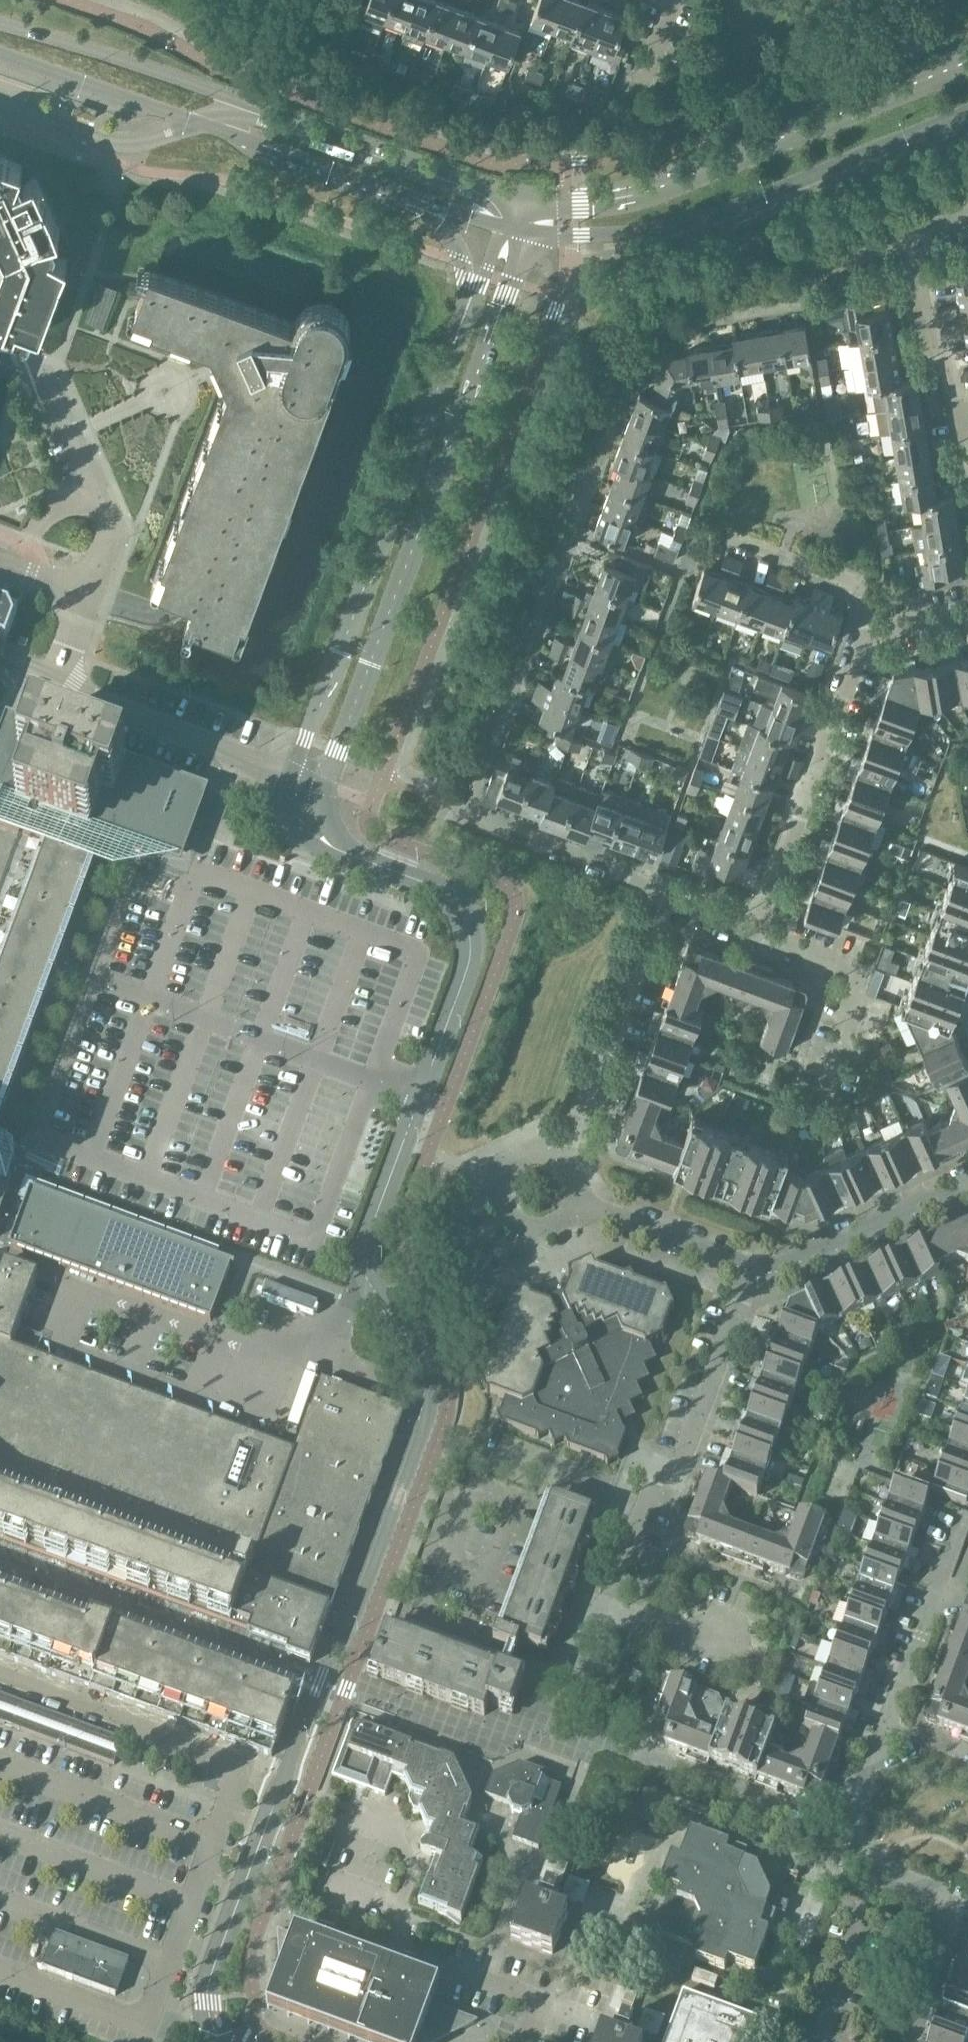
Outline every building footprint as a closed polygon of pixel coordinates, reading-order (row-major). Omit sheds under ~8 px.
[(386,19),(393,0),(369,0),(362,20),(383,28),(386,19)] [(407,26),(416,0),(393,0),(386,19),(407,26)] [(427,34),(439,1),(436,0),(416,0),(407,26),(427,34)] [(505,11),(509,0),(500,0),(498,5),(499,9),(505,11)] [(505,11),(510,13),(514,11),(517,2),(513,0),(509,0),(505,11)] [(554,27),(564,0),(539,0),(532,19),(554,27)] [(574,35),(586,2),(581,0),(564,0),(554,27),(574,35)] [(427,34),(447,41),(459,9),(439,1),(427,34)] [(570,44),(591,52),(606,9),(586,2),(574,35),(570,44)] [(447,41),(468,49),(480,16),(459,9),(447,41)] [(606,9),(591,52),(612,59),(627,17),(606,9)] [(480,16),(468,49),(464,58),(485,66),(488,57),(500,24),(480,16)] [(521,32),(500,24),(488,57),(509,64),(521,32)] [(534,81),(538,69),(533,67),(529,69),(526,78),(534,81)] [(534,81),(542,84),(545,75),(544,71),(538,69),(534,81)] [(566,93),(574,96),(579,84),(573,82),(570,84),(566,93)] [(574,96),(582,99),(586,90),(584,86),(579,84),(574,96)] [(0,270),(0,336),(12,341),(13,338),(20,341),(31,336),(34,328),(41,331),(69,257),(53,251),(56,243),(53,234),(61,231),(36,176),(25,181),(21,172),(23,166),(0,157),(0,241),(6,254),(0,270)] [(959,295),(967,293),(967,268),(962,269),(964,281),(957,282),(959,295)] [(188,624),(242,642),(350,339),(351,328),(344,312),(340,308),(330,303),(319,303),(313,304),(303,310),(300,315),(295,324),(158,274),(151,271),(133,319),(213,349),(230,385),(157,585),(195,599),(188,624)] [(933,282),(934,287),(953,284),(952,278),(947,275),(936,277),(933,282)] [(87,320),(103,326),(116,289),(101,283),(87,320)] [(959,295),(962,307),(967,306),(967,293),(959,295)] [(861,340),(893,335),(889,310),(867,314),(865,302),(812,312),(814,324),(843,319),(845,329),(859,327),(861,340)] [(938,310),(939,315),(943,318),(954,317),(957,312),(956,307),(938,310)] [(941,329),(942,334),(961,331),(960,326),(955,322),(944,324),(941,329)] [(806,325),(781,329),(787,361),(800,359),(802,373),(813,371),(806,325)] [(781,329),(757,333),(763,365),(787,361),(781,329)] [(733,337),(734,343),(735,343),(739,369),(740,369),(763,365),(757,333),(733,337)] [(853,366),(897,358),(893,335),(861,340),(849,342),(853,366)] [(734,343),(711,347),(717,379),(741,375),(740,369),(739,369),(735,343),(734,343)] [(687,351),(688,358),(689,358),(694,383),(717,379),(711,347),(687,351)] [(665,361),(652,398),(652,399),(671,405),(670,406),(676,408),(685,385),(694,383),(689,358),(688,358),(665,361)] [(818,360),(820,372),(829,370),(827,358),(818,360)] [(901,382),(901,381),(897,358),(853,366),(858,391),(873,388),(885,386),(885,385),(901,382)] [(829,370),(820,372),(822,384),(831,382),(829,370)] [(901,382),(885,385),(885,386),(873,388),(877,411),(921,403),(917,378),(901,381),(901,382)] [(925,393),(927,402),(941,400),(939,391),(925,393)] [(640,393),(631,417),(662,428),(670,406),(671,405),(652,399),(652,398),(640,393)] [(941,400),(927,402),(929,411),(942,409),(941,400)] [(716,403),(718,415),(727,413),(725,402),(716,403)] [(921,403),(877,411),(881,434),(893,432),(925,427),(921,403)] [(770,408),(772,418),(784,416),(782,406),(770,408)] [(772,418),(770,408),(758,410),(760,420),(772,418)] [(727,413),(718,415),(720,427),(729,425),(727,413)] [(631,417),(623,439),(654,451),(662,428),(631,417)] [(861,437),(859,427),(849,429),(851,439),(861,437)] [(897,456),(929,450),(925,427),(893,432),(897,456)] [(707,445),(716,448),(720,437),(711,433),(707,445)] [(935,449),(949,447),(947,438),(934,440),(935,449)] [(615,463),(620,465),(620,464),(646,473),(646,472),(654,451),(623,439),(615,463)] [(703,456),(712,459),(716,448),(707,445),(703,456)] [(949,447),(935,449),(937,459),(951,456),(949,447)] [(901,480),(933,474),(932,467),(936,466),(937,463),(937,459),(935,449),(929,450),(897,456),(901,480)] [(620,465),(612,486),(643,498),(652,474),(646,472),(646,473),(620,464),(620,465)] [(937,497),(953,495),(957,494),(955,484),(942,487),(941,483),(938,480),(934,480),(933,474),(901,480),(905,504),(921,502),(921,501),(937,498),(937,497)] [(690,490),(700,493),(704,482),(695,478),(690,490)] [(612,486),(604,509),(635,520),(643,498),(612,486)] [(700,493),(690,490),(686,501),(695,504),(700,493)] [(925,524),(957,519),(953,495),(937,497),(937,498),(921,501),(921,502),(925,524)] [(635,520),(604,509),(595,532),(626,544),(635,520)] [(678,524),(687,527),(691,516),(682,512),(678,524)] [(876,520),(878,532),(888,531),(886,519),(876,520)] [(961,542),(957,519),(925,524),(916,526),(920,550),(923,549),(961,542)] [(674,535),(683,538),(687,527),(678,524),(674,535)] [(888,531),(878,532),(880,544),(890,542),(888,531)] [(683,538),(674,535),(670,546),(659,542),(655,554),(674,561),(683,538)] [(966,567),(961,542),(923,549),(925,562),(917,563),(921,587),(945,583),(943,571),(966,567)] [(605,562),(597,586),(628,597),(632,584),(645,589),(653,567),(611,552),(607,563),(605,562)] [(721,568),(730,571),(735,558),(726,555),(721,568)] [(735,558),(730,571),(739,574),(744,561),(735,558)] [(693,599),(717,607),(728,577),(705,568),(693,599)] [(766,585),(775,588),(780,575),(771,571),(766,585)] [(780,575),(775,588),(784,591),(789,578),(780,575)] [(717,607),(739,616),(750,585),(728,577),(717,607)] [(739,616),(762,624),(773,593),(750,585),(739,616)] [(628,597),(597,586),(594,593),(588,591),(585,597),(564,589),(560,598),(619,620),(628,597)] [(787,627),(809,635),(825,591),(815,588),(811,601),(797,596),(795,601),(796,602),(786,627),(787,627)] [(825,591),(809,635),(832,644),(843,613),(829,608),(834,595),(825,591)] [(785,633),(787,627),(786,627),(796,602),(795,601),(773,593),(762,624),(785,633)] [(619,620),(560,598),(557,607),(579,615),(576,621),(583,623),(580,631),(611,642),(619,620)] [(0,603),(0,646),(2,640),(7,642),(18,610),(0,603)] [(580,631),(572,653),(603,665),(614,669),(622,646),(611,642),(580,631)] [(553,646),(566,651),(569,642),(556,638),(553,646)] [(566,651),(553,646),(550,655),(563,660),(566,651)] [(952,653),(960,698),(967,696),(967,659),(965,660),(963,651),(952,653)] [(572,653),(564,675),(564,676),(589,685),(588,686),(594,688),(603,665),(572,653)] [(942,664),(932,666),(938,701),(960,698),(952,653),(941,655),(942,664)] [(884,675),(879,686),(922,701),(921,704),(938,701),(932,666),(917,668),(915,660),(904,661),(906,670),(894,672),(892,678),(884,675)] [(540,682),(537,691),(580,707),(588,686),(589,685),(564,676),(564,675),(558,673),(553,687),(540,682)] [(777,697),(774,707),(818,723),(821,714),(808,709),(813,695),(759,675),(754,689),(777,697)] [(884,699),(880,709),(915,722),(921,704),(922,701),(879,686),(876,696),(884,699)] [(580,707),(537,691),(533,701),(546,706),(541,720),(572,731),(580,707)] [(818,723),(774,707),(763,703),(754,725),(791,739),(790,740),(796,742),(801,728),(814,733),(818,723)] [(869,716),(865,726),(907,742),(915,722),(880,709),(877,719),(869,716)] [(6,716),(0,733),(0,799),(182,865),(186,852),(209,791),(6,716)] [(740,746),(741,746),(743,747),(782,761),(790,740),(791,739),(754,725),(749,723),(740,746)] [(869,740),(865,750),(900,762),(907,742),(865,726),(861,737),(869,740)] [(557,742),(568,746),(572,737),(560,733),(557,742)] [(572,737),(568,746),(580,751),(583,741),(572,737)] [(741,746),(733,769),(743,772),(774,784),(782,761),(743,747),(741,746)] [(628,757),(639,762),(643,753),(631,748),(628,757)] [(497,797),(521,806),(532,775),(519,771),(524,758),(502,749),(494,772),(505,776),(497,797)] [(617,754),(605,750),(602,759),(613,763),(617,754)] [(854,756),(850,767),(892,782),(900,762),(865,750),(862,759),(854,756)] [(643,753),(639,762),(650,766),(654,757),(643,753)] [(788,763),(801,768),(804,759),(791,754),(788,763)] [(801,768),(788,763),(785,772),(798,777),(801,768)] [(674,774),(685,779),(688,770),(677,765),(674,774)] [(692,779),(701,782),(705,771),(696,767),(692,779)] [(854,780),(850,790),(885,803),(892,782),(850,767),(846,777),(854,780)] [(743,772),(735,795),(766,806),(774,784),(743,772)] [(521,806),(542,814),(543,814),(552,789),(553,790),(555,784),(554,784),(532,775),(521,806)] [(540,820),(564,828),(579,786),(556,778),(554,784),(555,784),(553,790),(552,789),(543,814),(542,814),(540,820)] [(692,779),(687,790),(696,793),(701,782),(692,779)] [(587,837),(589,831),(588,831),(597,806),(596,806),(600,794),(579,786),(564,828),(587,837)] [(589,831),(611,839),(626,797),(603,789),(600,794),(596,806),(597,806),(588,831),(589,831)] [(838,797),(834,808),(877,823),(885,803),(850,790),(847,800),(838,797)] [(735,795),(727,817),(757,829),(766,806),(735,795)] [(611,839),(633,848),(649,806),(626,797),(611,839)] [(649,806),(633,848),(656,856),(672,814),(649,806)] [(839,821),(835,831),(870,844),(877,823),(834,808),(831,818),(839,821)] [(679,813),(675,824),(684,827),(688,816),(679,813)] [(727,817),(718,840),(749,851),(757,829),(727,817)] [(823,838),(820,848),(862,864),(870,844),(835,831),(832,841),(823,838)] [(3,1107),(46,990),(47,991),(48,987),(55,968),(56,965),(86,883),(93,866),(62,854),(61,854),(60,856),(34,847),(35,844),(34,844),(33,846),(7,837),(8,835),(6,834),(6,836),(0,834),(0,1116),(3,1107)] [(749,851),(718,840),(714,852),(701,848),(692,870),(715,878),(719,867),(740,875),(749,851)] [(824,862),(820,872),(855,884),(862,864),(820,848),(816,859),(824,862)] [(948,887),(967,894),(967,867),(955,862),(954,866),(956,866),(948,887)] [(808,878),(805,889),(847,905),(855,884),(820,872),(817,881),(808,878)] [(937,910),(967,921),(967,894),(948,887),(940,908),(938,907),(937,910)] [(847,905),(805,889),(801,899),(809,902),(805,913),(839,926),(847,905)] [(930,934),(967,948),(967,921),(937,910),(936,913),(938,914),(930,934)] [(920,957),(967,975),(967,948),(930,934),(923,955),(921,954),(920,957)] [(740,991),(752,960),(730,952),(728,957),(707,949),(703,951),(701,947),(694,944),(689,946),(686,954),(687,958),(683,960),(676,981),(671,979),(662,1002),(667,1003),(668,1003),(694,1013),(694,1012),(702,991),(719,983),(740,991)] [(913,981),(960,999),(967,977),(967,975),(920,957),(919,960),(921,961),(913,981)] [(752,960),(740,991),(762,999),(770,1015),(761,1038),(792,1050),(801,1027),(796,1025),(803,1004),(802,1000),(806,999),(809,990),(807,986),(798,983),(795,985),(793,981),(772,973),(774,968),(752,960)] [(902,1005),(904,1006),(904,1005),(951,1023),(960,999),(913,981),(905,1002),(903,1001),(902,1005)] [(655,1010),(652,1020),(694,1036),(702,1015),(694,1012),(694,1013),(668,1003),(667,1003),(664,1013),(655,1010)] [(904,1007),(921,1044),(954,1029),(953,1028),(951,1023),(904,1005),(904,1006),(904,1007)] [(656,1034),(652,1044),(687,1056),(694,1036),(652,1020),(648,1031),(656,1034)] [(921,1044),(929,1064),(963,1048),(958,1039),(966,1035),(961,1025),(953,1028),(954,1029),(921,1044)] [(641,1050),(637,1061),(679,1076),(687,1056),(652,1044),(649,1053),(641,1050)] [(946,1081),(946,1080),(967,1070),(967,1057),(967,1058),(963,1048),(929,1064),(939,1084),(946,1081)] [(641,1074),(638,1084),(664,1094),(664,1095),(671,1098),(679,1076),(637,1061),(633,1071),(641,1074)] [(946,1081),(956,1101),(950,1118),(929,1128),(928,1128),(940,1153),(942,1158),(964,1148),(962,1143),(967,1140),(967,1070),(946,1080),(946,1081)] [(675,1167),(685,1140),(663,1132),(656,1116),(664,1095),(664,1094),(638,1084),(633,1082),(624,1105),(629,1107),(622,1127),(624,1131),(620,1133),(617,1141),(619,1146),(627,1149),(631,1147),(633,1151),(653,1159),(651,1163),(674,1172),(675,1167)] [(723,1184),(741,1135),(738,1134),(737,1136),(696,1121),(697,1119),(693,1118),(685,1140),(675,1167),(723,1184)] [(925,1120),(905,1129),(924,1171),(934,1166),(930,1158),(940,1153),(928,1128),(929,1128),(925,1120)] [(905,1129),(885,1138),(900,1172),(910,1167),(914,1175),(924,1171),(905,1129)] [(770,1202),(784,1168),(789,1153),(785,1151),(785,1153),(743,1138),(744,1136),(741,1135),(723,1184),(770,1201),(770,1202)] [(866,1147),(885,1188),(895,1184),(891,1176),(900,1172),(885,1138),(866,1147)] [(885,1188),(866,1147),(846,1156),(861,1189),(871,1185),(874,1193),(885,1188)] [(846,1156),(827,1165),(845,1206),(856,1202),(852,1194),(861,1189),(846,1156)] [(827,1165),(807,1174),(822,1207),(832,1203),(835,1211),(845,1206),(827,1165)] [(770,1202),(770,1201),(767,1210),(778,1214),(781,1206),(806,1215),(822,1207),(807,1174),(804,1175),(784,1168),(770,1202)] [(54,1200),(25,1204),(9,1247),(211,1322),(231,1267),(235,1269),(235,1267),(54,1200)] [(924,1244),(936,1270),(937,1269),(958,1260),(967,1264),(967,1226),(966,1225),(946,1235),(943,1230),(921,1240),(923,1245),(924,1244)] [(911,1241),(901,1245),(920,1287),(940,1277),(937,1269),(936,1270),(924,1244),(923,1245),(914,1249),(911,1241)] [(894,1258),(885,1263),(900,1295),(920,1287),(901,1245),(890,1250),(894,1258)] [(861,1263),(880,1304),(900,1295),(885,1263),(875,1267),(872,1259),(861,1263)] [(606,1462),(608,1466),(620,1461),(618,1457),(626,1436),(620,1423),(633,1417),(627,1404),(640,1398),(634,1385),(647,1379),(641,1366),(654,1360),(647,1346),(664,1338),(663,1335),(671,1313),(674,1311),(666,1293),(663,1294),(635,1284),(634,1284),(631,1277),(624,1280),(596,1269),(593,1262),(568,1274),(572,1281),(571,1281),(565,1297),(562,1296),(549,1302),(548,1305),(532,1300),(531,1300),(527,1293),(503,1304),(506,1311),(497,1335),(490,1338),(494,1346),(493,1346),(482,1375),(479,1377),(488,1395),(491,1394),(506,1399),(501,1414),(498,1416),(503,1427),(507,1426),(537,1437),(539,1440),(550,1436),(554,1446),(565,1441),(568,1448),(606,1462)] [(295,1452),(12,1347),(39,1275),(4,1263),(0,1274),(0,1534),(252,1627),(249,1636),(289,1651),(288,1656),(311,1665),(375,1491),(404,1411),(322,1381),(311,1411),(310,1410),(295,1452)] [(880,1304),(861,1263),(851,1268),(855,1276),(845,1281),(861,1313),(880,1304)] [(832,1277),(822,1281),(841,1322),(861,1313),(845,1281),(836,1285),(832,1277)] [(841,1322),(822,1281),(812,1286),(816,1294),(806,1299),(821,1331),(841,1322)] [(784,1322),(818,1334),(818,1333),(821,1331),(806,1299),(790,1306),(784,1322)] [(772,1329),(768,1339),(810,1354),(818,1334),(784,1322),(780,1332),(772,1329)] [(772,1353),(769,1362),(803,1375),(810,1354),(768,1339),(764,1349),(772,1353)] [(757,1369),(753,1380),(795,1395),(803,1375),(769,1362),(765,1373),(757,1369)] [(795,1395),(753,1380),(749,1390),(757,1393),(753,1403),(788,1416),(795,1395)] [(753,1403),(750,1413),(742,1410),(738,1420),(781,1435),(788,1416),(753,1403)] [(963,1411),(955,1431),(967,1436),(967,1413),(963,1411)] [(742,1434),(738,1444),(773,1456),(780,1436),(738,1420),(734,1431),(742,1434)] [(955,1431),(948,1452),(967,1459),(967,1436),(955,1431)] [(723,1461),(765,1476),(773,1456),(738,1444),(735,1454),(726,1451),(723,1461)] [(948,1452),(940,1472),(967,1482),(967,1459),(948,1452)] [(765,1476),(723,1461),(719,1472),(727,1475),(724,1484),(732,1488),(757,1498),(765,1476)] [(940,1472),(933,1493),(967,1506),(967,1482),(940,1472)] [(720,1557),(742,1565),(753,1534),(731,1526),(724,1510),(732,1488),(723,1484),(724,1484),(701,1476),(693,1498),(697,1500),(690,1521),(692,1525),(688,1526),(685,1535),(686,1539),(695,1542),(699,1540),(701,1544),(721,1552),(720,1557)] [(896,1485),(888,1506),(930,1522),(934,1511),(926,1508),(930,1498),(896,1485)] [(570,1575),(575,1576),(586,1545),(582,1544),(587,1530),(592,1531),(598,1515),(554,1498),(503,1634),(498,1632),(496,1639),(494,1644),(517,1652),(521,1642),(547,1652),(553,1636),(548,1634),(554,1620),(558,1621),(570,1590),(565,1589),(570,1575)] [(880,1527),(915,1539),(918,1529),(926,1533),(930,1522),(888,1506),(880,1527)] [(753,1534),(742,1565),(763,1573),(765,1568),(786,1576),(791,1574),(792,1578),(800,1581),(804,1579),(808,1571),(806,1567),(810,1565),(817,1544),(822,1546),(831,1523),(799,1512),(791,1535),(775,1542),(753,1534)] [(873,1547),(915,1563),(919,1552),(911,1549),(915,1539),(880,1527),(873,1547)] [(865,1567),(900,1580),(903,1570),(912,1573),(915,1563),(873,1547),(865,1567)] [(858,1587),(900,1603),(904,1593),(896,1590),(900,1580),(865,1567),(858,1587)] [(850,1608),(885,1621),(888,1610),(897,1614),(900,1603),(858,1587),(850,1608)] [(272,1757),(295,1695),(92,1620),(88,1629),(0,1596),(0,1657),(272,1757)] [(443,1609),(460,1615),(461,1615),(463,1608),(445,1602),(443,1609)] [(967,1604),(964,1612),(966,1616),(962,1618),(955,1639),(950,1637),(941,1659),(967,1669),(967,1604)] [(843,1628),(885,1644),(889,1634),(881,1631),(885,1621),(850,1608),(843,1628)] [(835,1649),(870,1661),(873,1651),(881,1655),(885,1644),(843,1628),(835,1649)] [(512,1713),(524,1681),(387,1630),(370,1674),(485,1716),(489,1705),(512,1713)] [(828,1669),(870,1684),(874,1674),(866,1671),(870,1661),(835,1649),(828,1669)] [(941,1659),(933,1681),(938,1683),(930,1703),(932,1707),(929,1709),(925,1717),(928,1722),(936,1725),(940,1723),(941,1727),(962,1735),(960,1740),(967,1742),(967,1700),(965,1692),(967,1683),(967,1669),(941,1659)] [(820,1689),(855,1702),(858,1692),(867,1695),(870,1684),(828,1669),(820,1689)] [(709,1763),(719,1736),(697,1728),(690,1712),(698,1689),(667,1678),(658,1701),(663,1702),(656,1723),(657,1727),(654,1729),(651,1737),(653,1742),(661,1745),(665,1743),(667,1748),(687,1754),(685,1759),(708,1768),(710,1763),(709,1763)] [(820,1689),(813,1709),(855,1725),(859,1714),(851,1711),(855,1702),(820,1689)] [(11,1710),(14,1700),(0,1695),(0,1706),(11,1710)] [(18,1712),(120,1750),(124,1741),(21,1703),(18,1712)] [(805,1731),(813,1733),(839,1743),(840,1742),(843,1732),(852,1735),(855,1725),(813,1709),(805,1731)] [(5,1725),(9,1716),(0,1712),(0,1723),(5,1725)] [(710,1763),(756,1780),(757,1780),(767,1754),(767,1755),(776,1732),(772,1730),(771,1732),(730,1717),(731,1715),(727,1714),(719,1736),(709,1763),(710,1763)] [(12,1727),(115,1766),(118,1756),(16,1718),(12,1727)] [(419,1905),(461,1921),(483,1862),(471,1857),(480,1833),(464,1827),(473,1802),(454,1762),(358,1727),(357,1731),(351,1729),(332,1777),(385,1797),(393,1776),(404,1781),(411,1796),(409,1801),(414,1811),(419,1813),(427,1829),(434,1831),(429,1842),(427,1841),(422,1845),(421,1851),(436,1858),(419,1905)] [(813,1733),(805,1755),(789,1762),(767,1755),(767,1754),(757,1780),(756,1780),(755,1785),(778,1793),(779,1789),(800,1796),(805,1794),(806,1798),(814,1801),(818,1799),(822,1791),(820,1787),(824,1785),(831,1765),(836,1767),(845,1744),(840,1742),(839,1743),(813,1733)] [(508,1805),(512,1814),(521,1817),(513,1840),(539,1849),(562,1788),(544,1781),(546,1774),(520,1764),(493,1777),(485,1797),(508,1805)] [(737,1849),(734,1858),(726,1855),(730,1846),(691,1832),(681,1859),(672,1855),(661,1884),(681,1891),(678,1899),(669,1895),(658,1924),(664,1936),(692,1947),(696,1938),(703,1941),(696,1959),(725,1970),(728,1961),(755,1971),(770,1933),(760,1929),(763,1922),(772,1925),(777,1912),(785,1915),(789,1905),(771,1898),(757,1867),(763,1849),(753,1846),(750,1853),(737,1849)] [(548,1859),(541,1879),(561,1886),(568,1866),(548,1859)] [(562,1898),(582,1906),(583,1906),(590,1886),(570,1878),(562,1898)] [(543,1899),(555,1903),(559,1891),(548,1887),(543,1899)] [(511,1940),(553,1955),(568,1913),(527,1898),(511,1940)] [(278,1931),(282,2004),(358,2031),(379,2041),(443,2041),(478,2023),(429,2004),(435,1989),(414,1982),(418,1971),(404,1966),(400,1976),(333,1952),(337,1941),(322,1936),(319,1946),(278,1931)] [(965,1945),(967,1949),(963,1950),(956,1971),(951,1969),(942,1992),(947,1994),(947,1993),(967,2001),(967,1937),(965,1945)] [(46,1962),(41,1960),(38,1968),(116,1997),(127,1966),(129,1967),(129,1966),(53,1938),(52,1939),(54,1939),(46,1962)] [(718,1980),(695,1971),(692,1981),(700,1984),(714,1989),(715,1988),(718,1980)] [(610,2009),(630,2017),(638,1996),(617,1989),(610,2009)] [(754,2033),(759,2021),(684,1993),(666,2041),(751,2041),(754,2033)] [(947,1993),(947,1994),(944,2003),(935,2000),(931,2011),(967,2024),(967,2001),(947,1993)] [(638,2031),(658,2038),(665,2018),(645,2011),(638,2031)] [(931,2011),(928,2021),(936,2024),(932,2034),(954,2041),(967,2041),(967,2024),(931,2011)] [(619,2031),(630,2035),(635,2024),(623,2020),(619,2031)] [(598,2041),(633,2041),(602,2030),(598,2041)]
